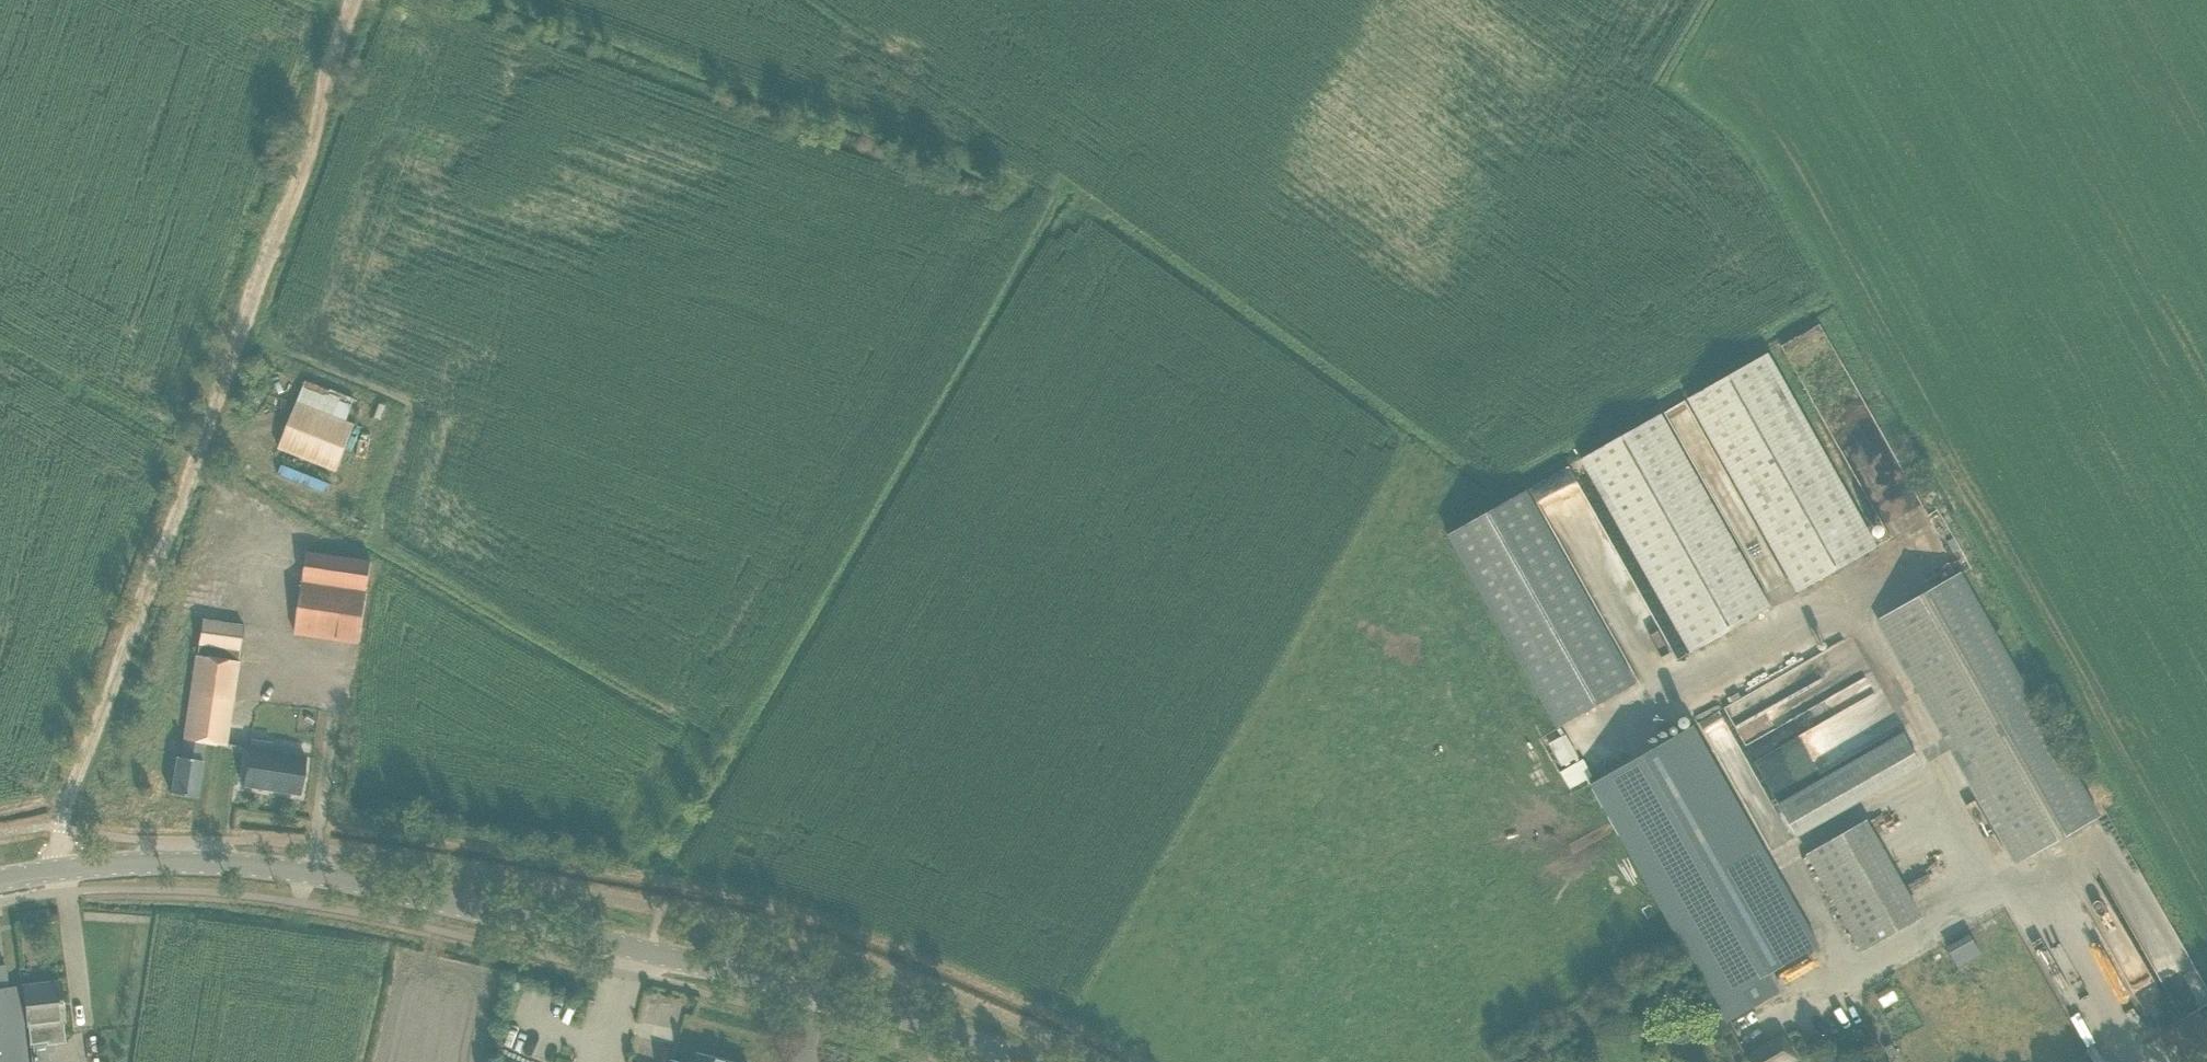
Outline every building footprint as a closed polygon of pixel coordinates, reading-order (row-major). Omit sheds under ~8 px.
[(1687,398),(1797,588),(1877,544),(1768,352),(1687,398)] [(278,447),(336,470),(354,424),(297,400),(278,447)] [(1581,460),(1689,651),(1770,603),(1661,413),(1581,460)] [(1634,684),(1525,491),(1448,535),(1557,727),(1634,684)] [(294,633),(359,642),(367,591),(366,591),(371,562),(307,552),(302,581),(294,633)] [(1877,619),(2016,863),(2099,816),(1958,570),(1877,619)] [(225,746),(238,663),(243,625),(201,618),(197,641),(182,739),(183,739),(181,756),(175,755),(169,794),(196,798),(202,760),(200,760),(202,743),(225,746)] [(1837,635),(1723,712),(1763,771),(1767,768),(1770,772),(1781,765),(1794,785),(1826,764),(1811,742),(1825,733),(1823,729),(1837,719),(1832,711),(1823,717),(1815,706),(1864,674),(1837,635)] [(1590,784),(1715,1003),(1726,1022),(1777,993),(1767,975),(1818,945),(1693,726),(1590,784)] [(1788,834),(1921,769),(1903,733),(1770,798),(1788,834)] [(277,788),(277,791),(299,794),(305,757),(248,748),(242,786),(261,789),(262,786),(277,788)] [(1870,820),(1811,853),(1861,945),(1921,913),(1870,820)] [(2206,1005),(2206,999),(2164,907),(2141,918),(2138,912),(2121,920),(2123,922),(2103,932),(2150,1032),(2206,1005)] [(1952,965),(1977,954),(1970,937),(1945,949),(1952,965)] [(21,1027),(24,1026),(21,1007),(18,986),(7,987),(4,965),(0,966),(0,1061),(26,1061),(21,1027)] [(48,1039),(48,1043),(66,1041),(58,981),(22,985),(25,1007),(27,1020),(28,1026),(30,1041),(48,1039)] [(1782,1037),(1746,1057),(1748,1061),(1787,1061),(1794,1058),(1782,1037)] [(697,1054),(695,1061),(729,1061),(697,1054)]
